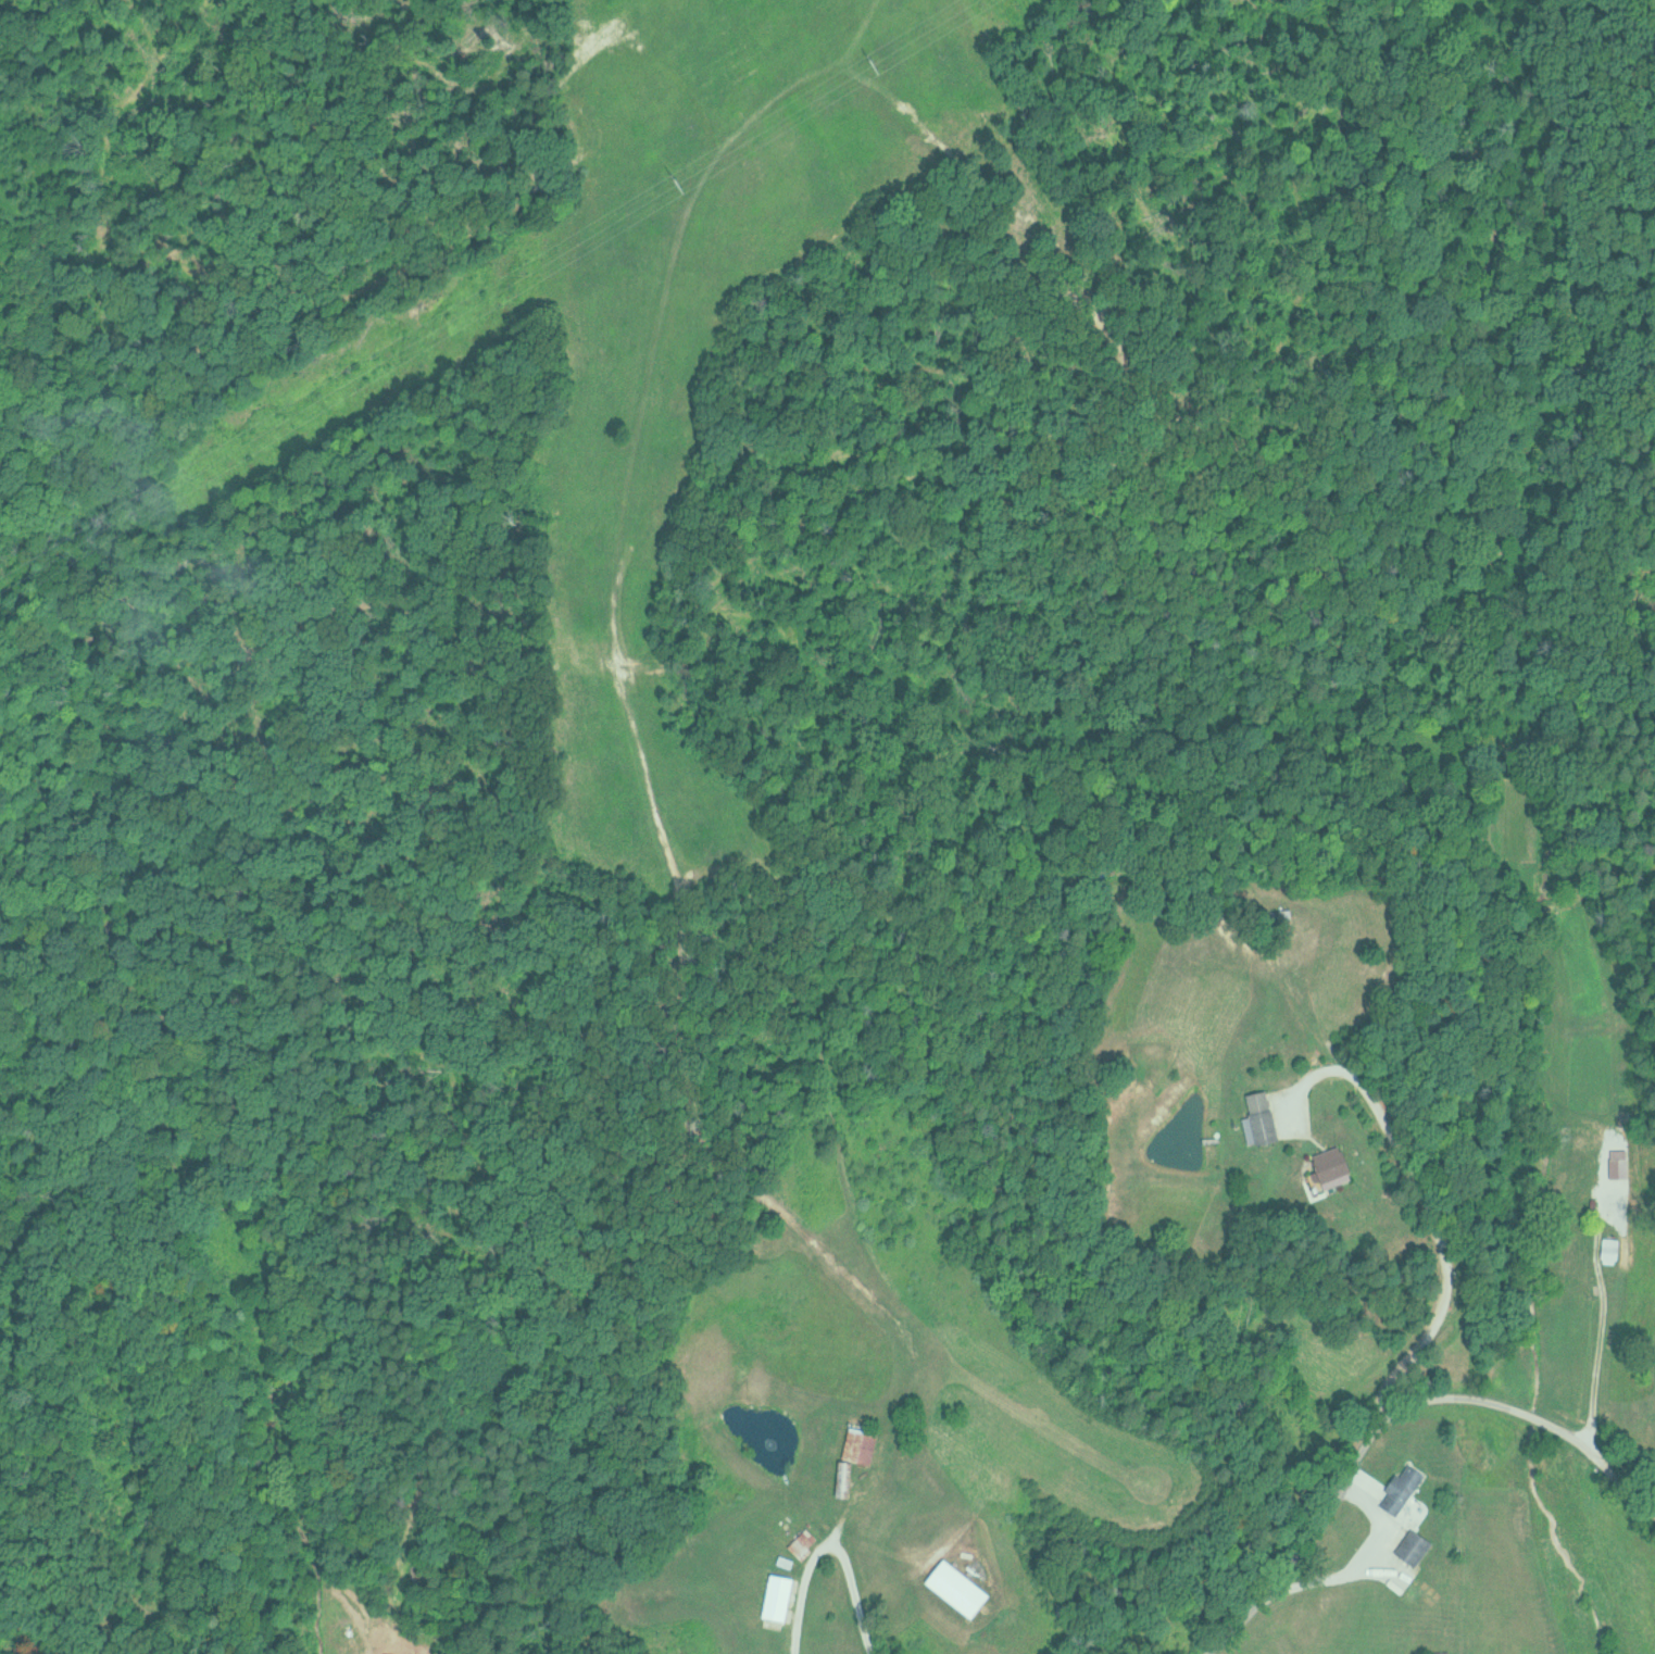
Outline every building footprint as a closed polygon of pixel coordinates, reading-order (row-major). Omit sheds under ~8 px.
[(1268,1089),(1247,1094),(1252,1115),(1243,1117),(1249,1146),(1279,1139),(1268,1089)] [(1315,1156),(1330,1189),(1357,1176),(1342,1143),(1315,1156)] [(1618,1237),(1602,1237),(1601,1263),(1618,1263),(1618,1237)] [(849,1498),(856,1461),(872,1464),(879,1425),(850,1420),(837,1495),(849,1498)] [(1427,1473),(1407,1460),(1380,1503),(1399,1515),(1427,1473)] [(1418,1566),(1435,1541),(1412,1526),(1396,1551),(1418,1566)] [(789,1547),(801,1557),(818,1538),(812,1533),(808,1538),(802,1533),(789,1547)] [(797,1578),(773,1573),(763,1617),(788,1622),(797,1578)]
